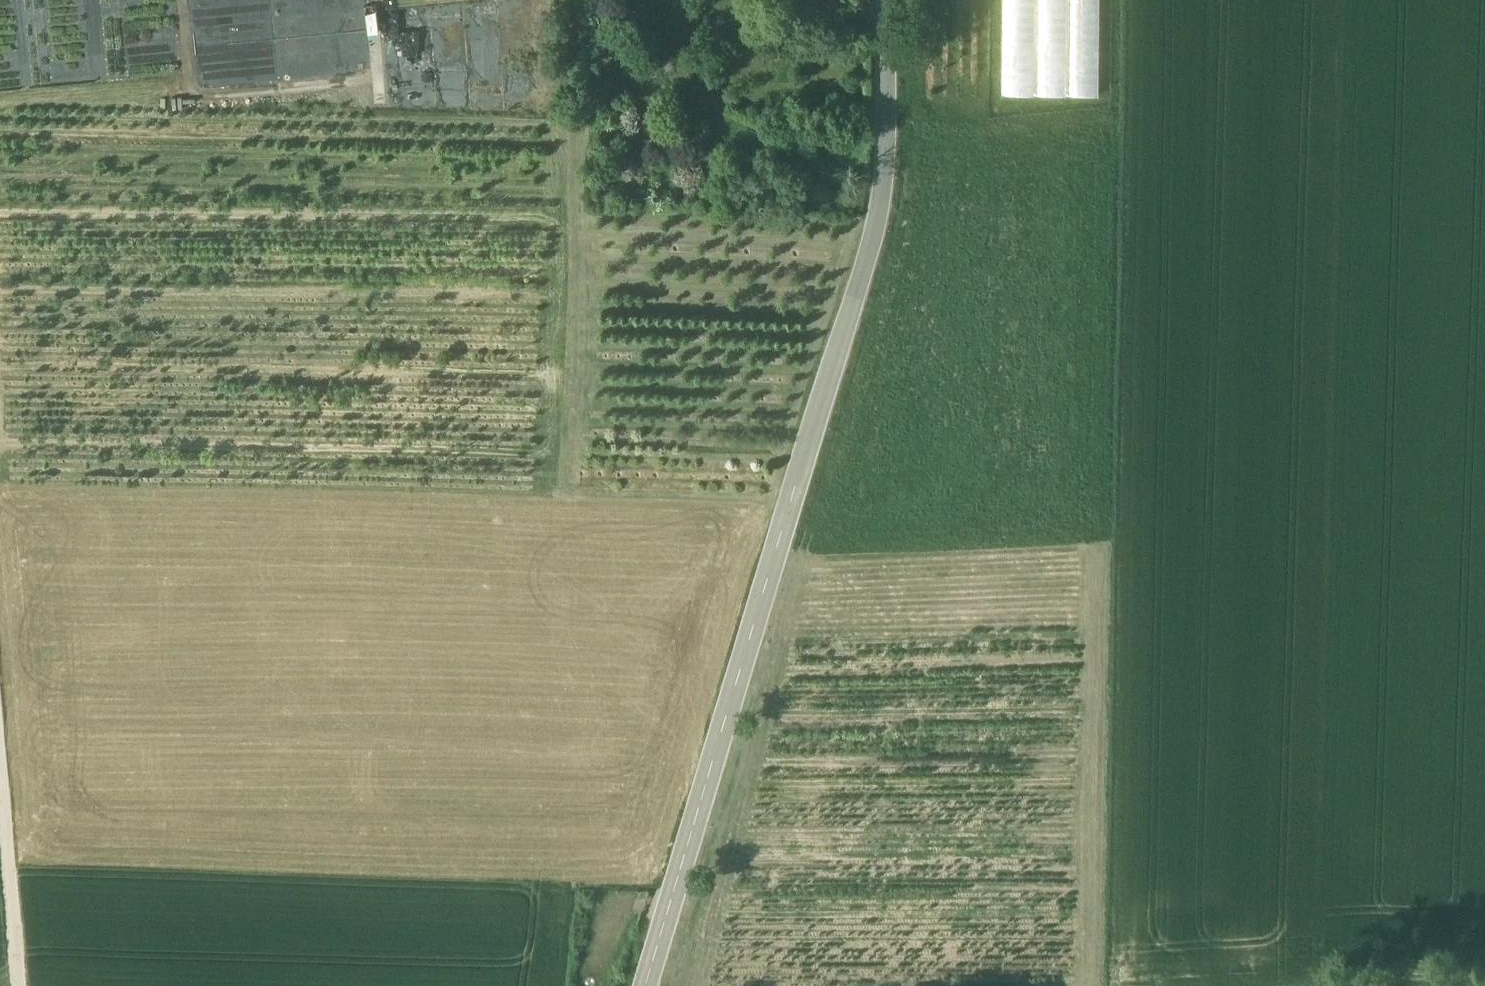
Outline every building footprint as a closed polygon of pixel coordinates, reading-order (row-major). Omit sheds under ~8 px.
[(1002,94),(1098,95),(1099,0),(1003,0),(1002,94)]
